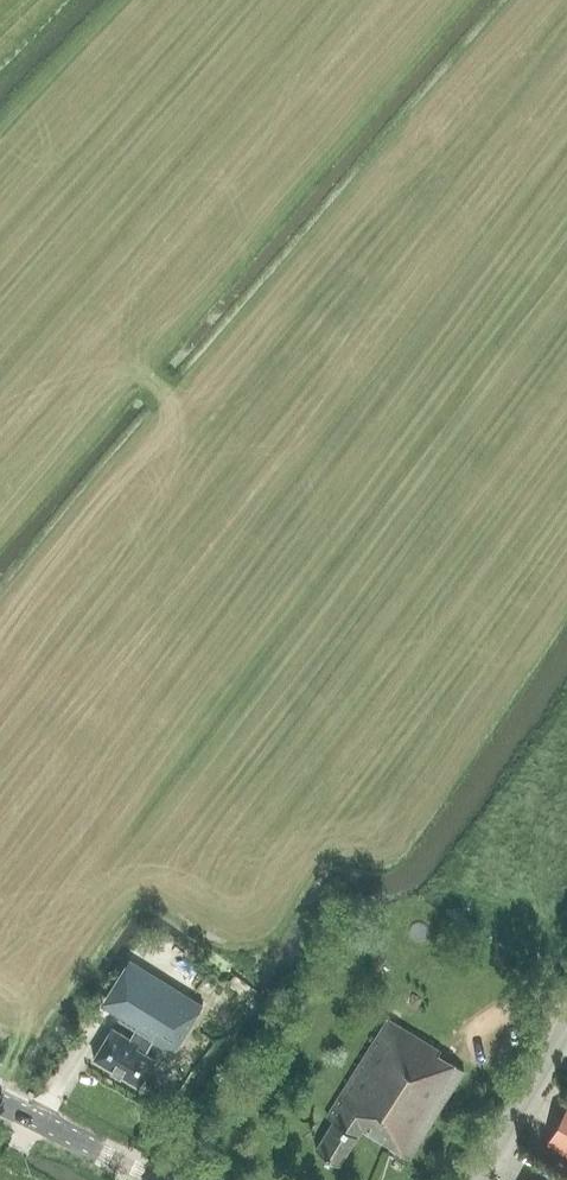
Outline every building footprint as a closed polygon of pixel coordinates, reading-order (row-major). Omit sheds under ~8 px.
[(174,1052),(203,1004),(132,960),(105,1003),(122,1013),(118,1018),(137,1030),(132,1038),(113,1026),(94,1057),(140,1085),(156,1058),(146,1052),(154,1040),(174,1052)] [(464,1071),(454,1065),(438,1055),(441,1051),(388,1018),(327,1116),(334,1120),(316,1148),(340,1164),(362,1128),(410,1158),(464,1071)] [(549,1142),(566,1151),(566,1109),(549,1142)]
